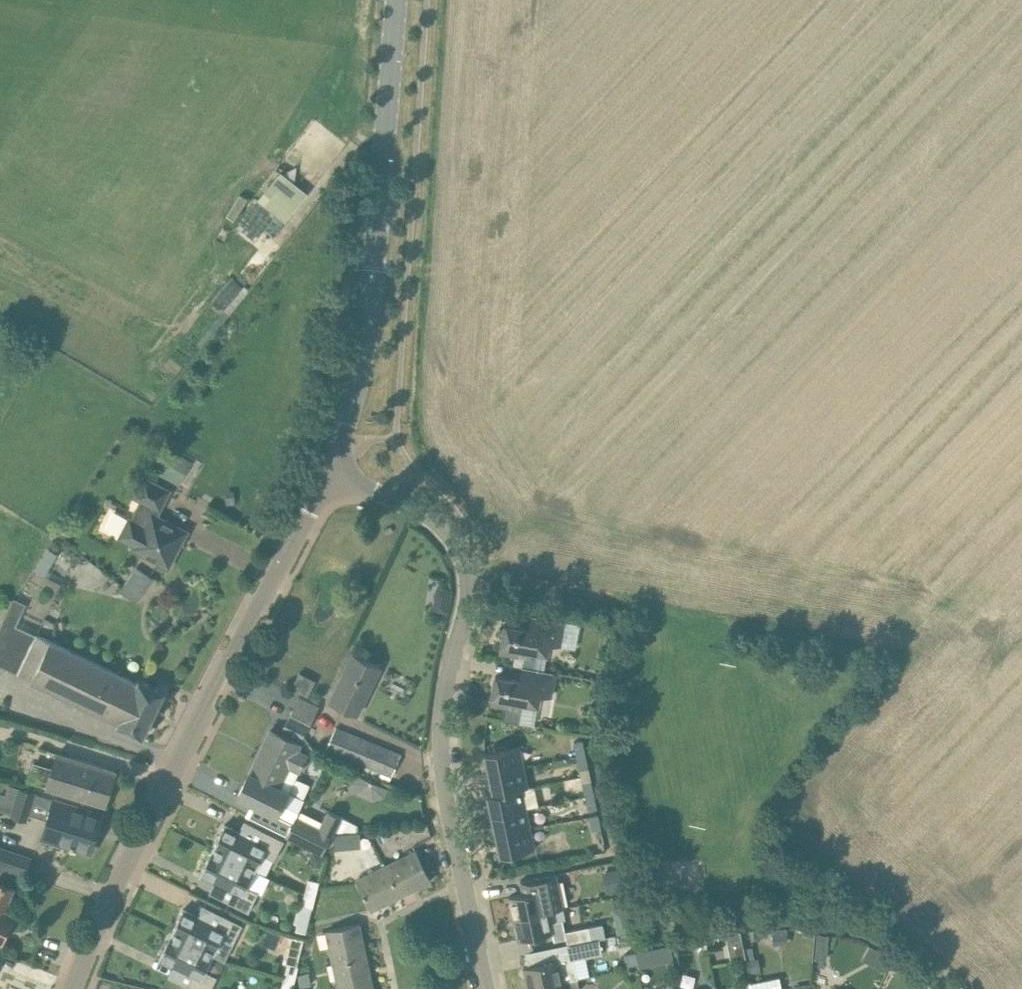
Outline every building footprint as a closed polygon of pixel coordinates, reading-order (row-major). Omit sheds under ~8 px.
[(285,220),(309,190),(281,168),(257,197),(285,220)] [(179,483),(192,459),(172,448),(158,471),(179,483)] [(188,530),(184,528),(156,514),(159,507),(160,508),(170,489),(145,476),(135,495),(143,499),(132,518),(130,517),(120,536),(135,543),(133,547),(169,566),(188,530)] [(121,588),(137,599),(153,575),(136,565),(121,588)] [(18,599),(13,596),(0,623),(0,664),(119,721),(118,724),(143,737),(165,691),(139,679),(138,682),(35,633),(33,637),(15,628),(27,603),(18,599)] [(515,652),(513,664),(523,665),(525,656),(532,657),(533,652),(549,655),(551,644),(561,646),(566,621),(532,614),(530,628),(505,623),(501,649),(515,652)] [(353,653),(330,700),(358,713),(380,666),(353,653)] [(556,672),(523,666),(521,679),(496,674),(491,700),(506,703),(503,719),(520,722),(523,703),(540,706),(542,695),(552,696),(556,672)] [(300,671),(292,687),(308,695),(316,680),(300,671)] [(319,707),(300,697),(286,725),(304,735),(319,707)] [(336,725),(331,737),(327,747),(392,775),(401,754),(336,725)] [(249,772),(238,795),(277,814),(293,822),(297,816),(305,798),(303,797),(289,791),(296,777),(308,754),(298,749),(301,744),(289,738),(271,729),(250,772),(249,772)] [(574,741),(577,755),(586,753),(583,739),(574,741)] [(489,773),(524,765),(519,745),(485,753),(489,773)] [(116,770),(97,764),(58,753),(54,767),(33,760),(27,780),(106,804),(116,770)] [(578,761),(581,776),(590,774),(586,753),(577,755),(571,756),(572,762),(578,761)] [(528,786),(524,765),(489,773),(493,793),(528,786)] [(388,786),(356,771),(352,780),(356,792),(373,799),(384,795),(388,786)] [(585,795),(594,793),(590,774),(581,776),(585,795)] [(102,813),(36,792),(36,791),(20,786),(19,787),(11,813),(10,815),(28,821),(30,813),(48,819),(43,837),(90,851),(102,813)] [(528,787),(528,786),(493,793),(487,794),(492,814),(527,807),(539,804),(535,786),(528,787)] [(594,793),(585,795),(588,809),(597,808),(594,793)] [(527,807),(492,814),(496,835),(531,827),(527,807)] [(293,822),(287,833),(323,852),(334,831),(348,830),(358,830),(358,824),(352,821),(342,816),(328,809),(318,828),(297,816),(293,822)] [(602,828),(599,813),(590,815),(592,830),(602,828)] [(225,823),(213,849),(256,870),(264,854),(275,859),(284,839),(264,829),(259,840),(225,823)] [(531,827),(496,835),(500,855),(535,847),(531,827)] [(349,833),(334,834),(335,848),(351,847),(349,833)] [(0,846),(0,864),(26,873),(31,857),(0,846)] [(256,870),(213,849),(200,874),(234,890),(229,901),(249,911),(259,891),(248,886),(256,870)] [(313,849),(310,856),(313,863),(320,867),(325,855),(313,849)] [(386,864),(401,895),(431,880),(416,849),(386,864)] [(401,895),(386,864),(357,878),(372,909),(401,895)] [(514,917),(563,907),(564,906),(557,872),(521,879),(524,892),(509,895),(514,917)] [(309,879),(306,891),(316,894),(319,881),(309,879)] [(0,882),(0,941),(2,942),(8,928),(12,927),(14,921),(12,917),(14,914),(5,910),(14,888),(0,882)] [(306,891),(303,904),(313,906),(316,894),(306,891)] [(566,918),(563,907),(514,917),(518,939),(554,932),(552,921),(566,918)] [(184,908),(171,933),(214,954),(222,938),(233,943),(243,923),(223,914),(218,924),(184,908)] [(298,923),(296,930),(306,932),(307,925),(298,923)] [(326,930),(333,962),(367,955),(360,923),(326,930)] [(568,943),(592,939),(606,936),(603,923),(565,931),(568,943)] [(740,931),(726,933),(728,946),(743,943),(740,931)] [(171,933),(159,958),(193,975),(188,985),(195,988),(211,988),(217,975),(207,970),(214,954),(171,933)] [(297,969),(304,936),(291,933),(284,967),(297,969)] [(569,949),(570,956),(573,956),(594,952),(592,939),(568,943),(569,949)] [(816,948),(815,957),(827,958),(827,949),(816,948)] [(559,959),(524,966),(529,988),(563,981),(578,977),(573,956),(570,956),(569,949),(557,951),(559,959)] [(647,949),(636,951),(636,953),(639,967),(650,965),(647,950),(647,949)] [(635,952),(624,954),(626,966),(638,963),(635,952)] [(367,955),(333,962),(339,988),(361,988),(373,986),(367,955)] [(753,988),(780,988),(782,988),(780,976),(751,982),(753,988)] [(563,981),(529,988),(579,988),(580,988),(578,977),(563,981)]
